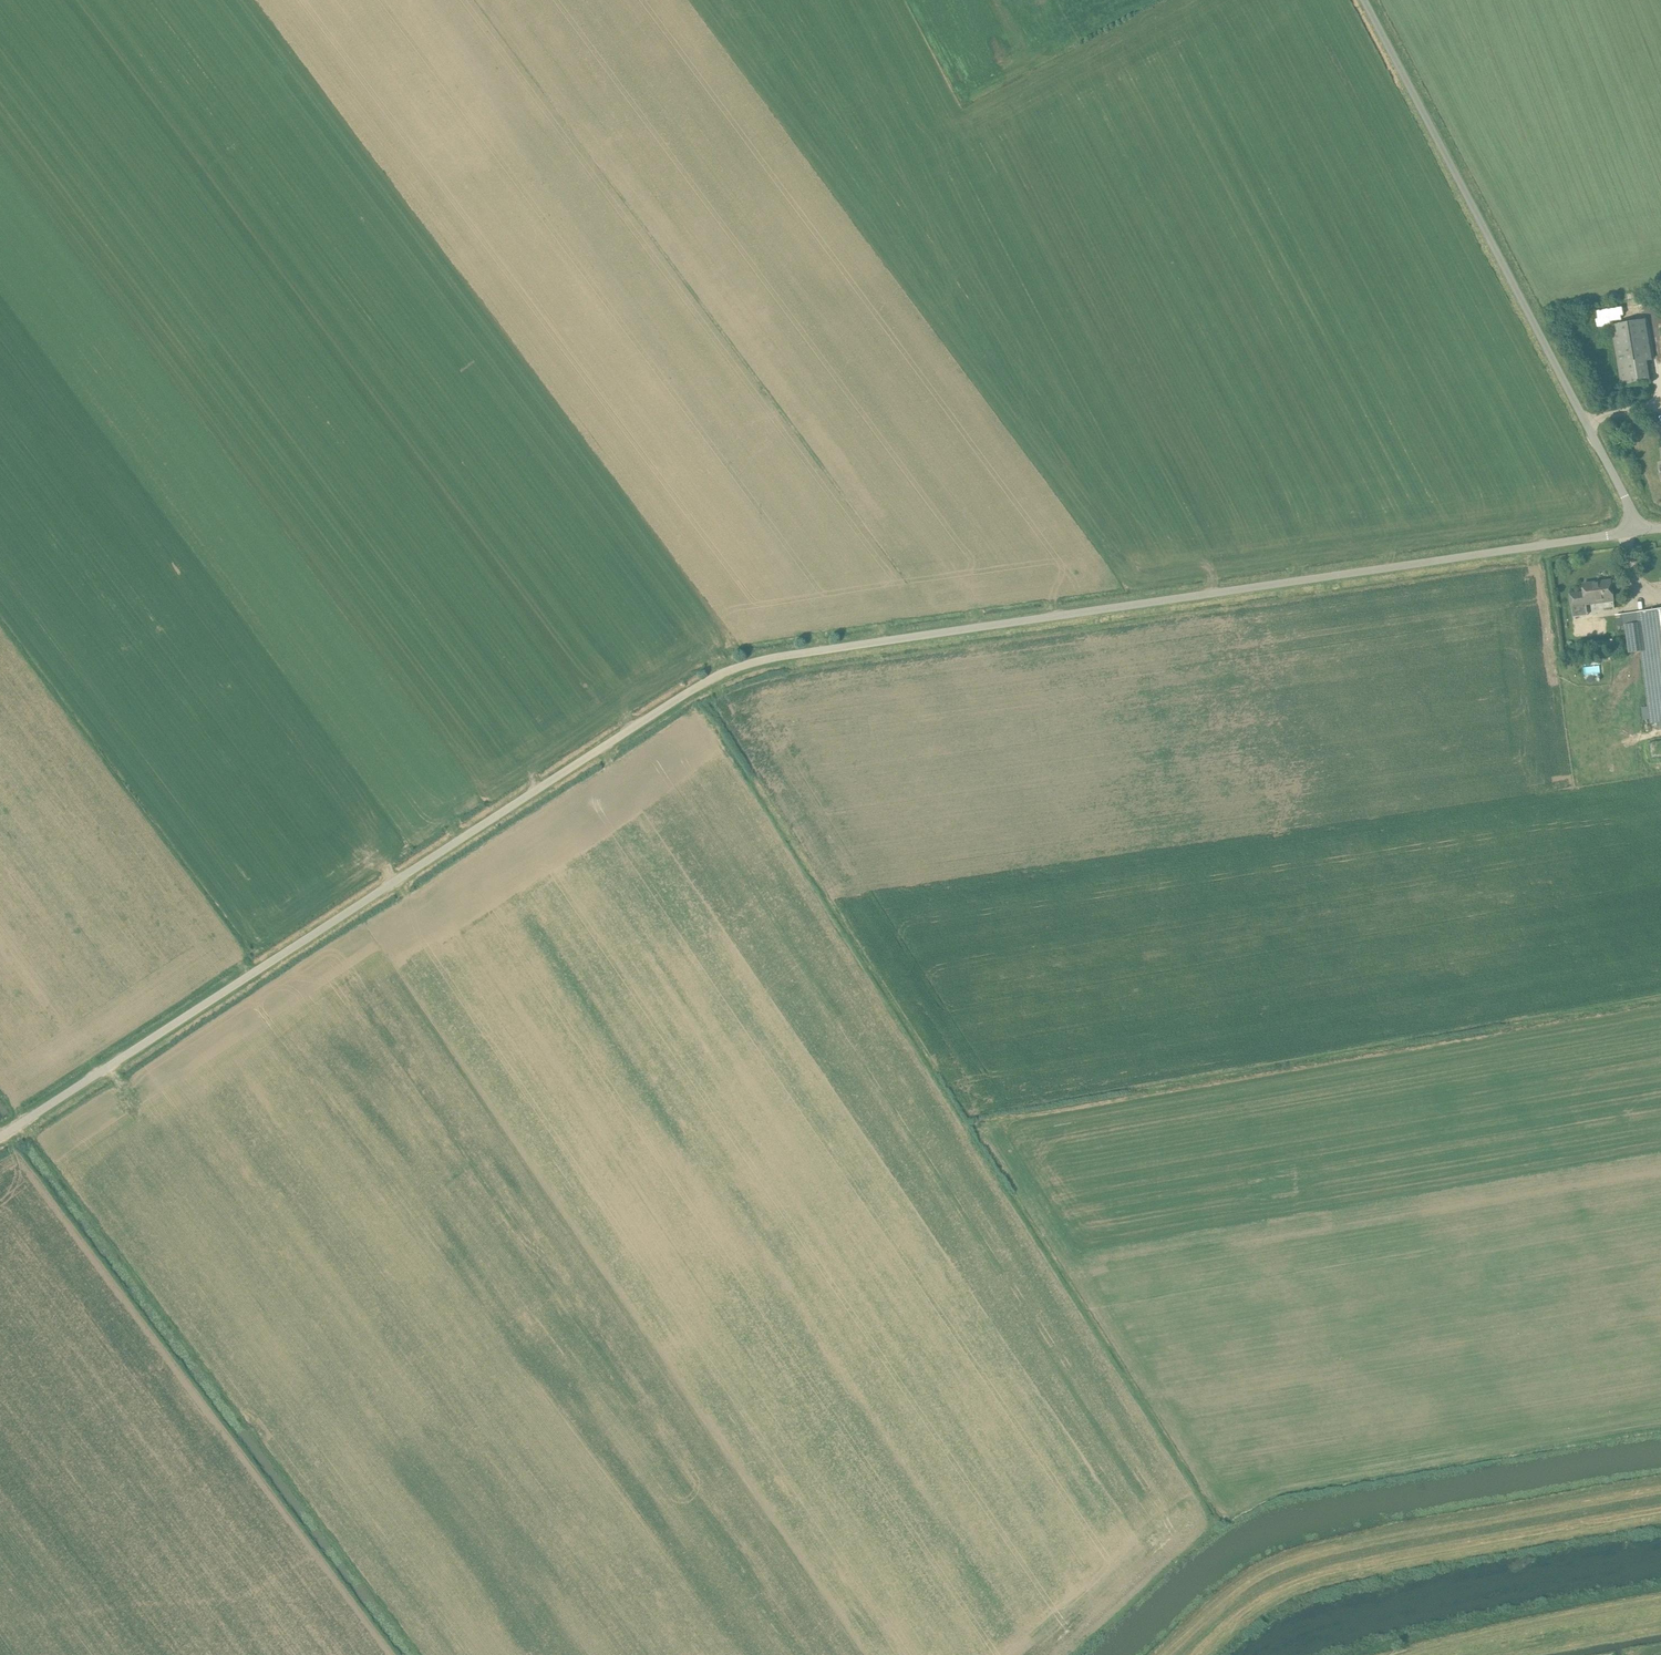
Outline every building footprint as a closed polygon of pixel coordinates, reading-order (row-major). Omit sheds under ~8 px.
[(1652,360),(1645,319),(1612,325),(1622,387),(1648,382),(1644,361),(1652,360)] [(1613,598),(1611,581),(1583,584),(1584,592),(1570,594),(1572,606),(1596,603),(1596,600),(1613,598)] [(1617,626),(1625,625),(1628,652),(1641,651),(1648,706),(1643,707),(1644,720),(1650,719),(1650,724),(1660,723),(1660,609),(1616,615),(1617,626)]
